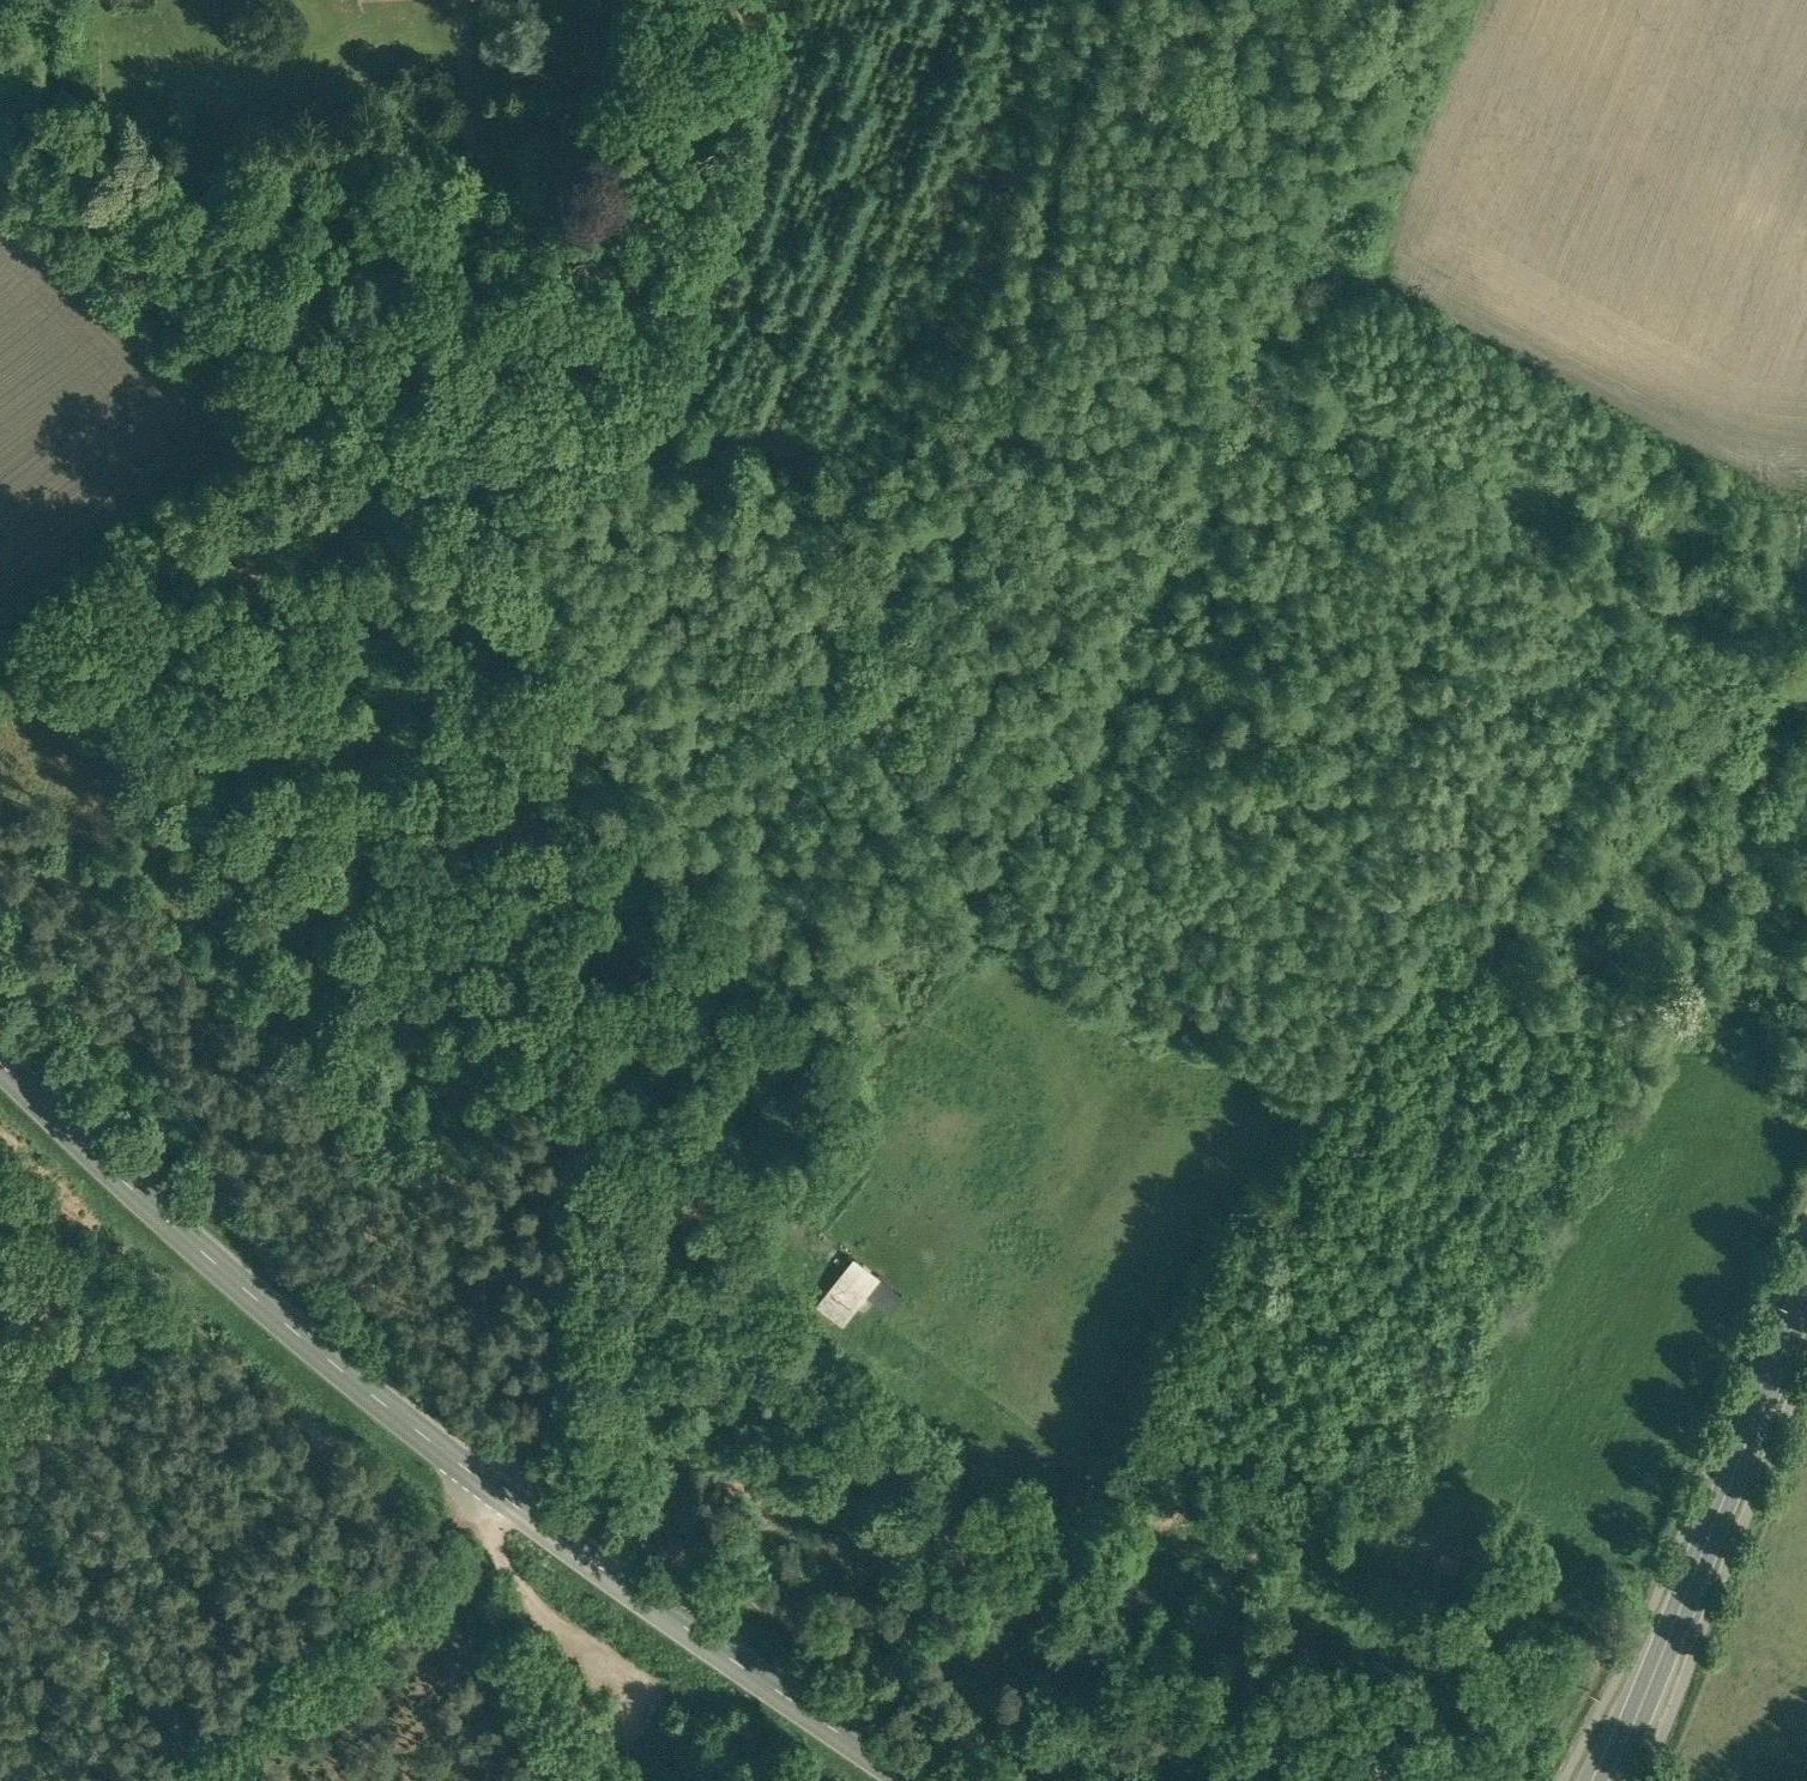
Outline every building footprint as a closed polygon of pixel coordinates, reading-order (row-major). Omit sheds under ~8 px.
[(856,1257),(818,1307),(846,1328),(870,1296),(893,1313),(907,1295),(856,1257)] [(1345,1780),(1368,1780),(1373,1773),(1358,1762),(1345,1780)]
